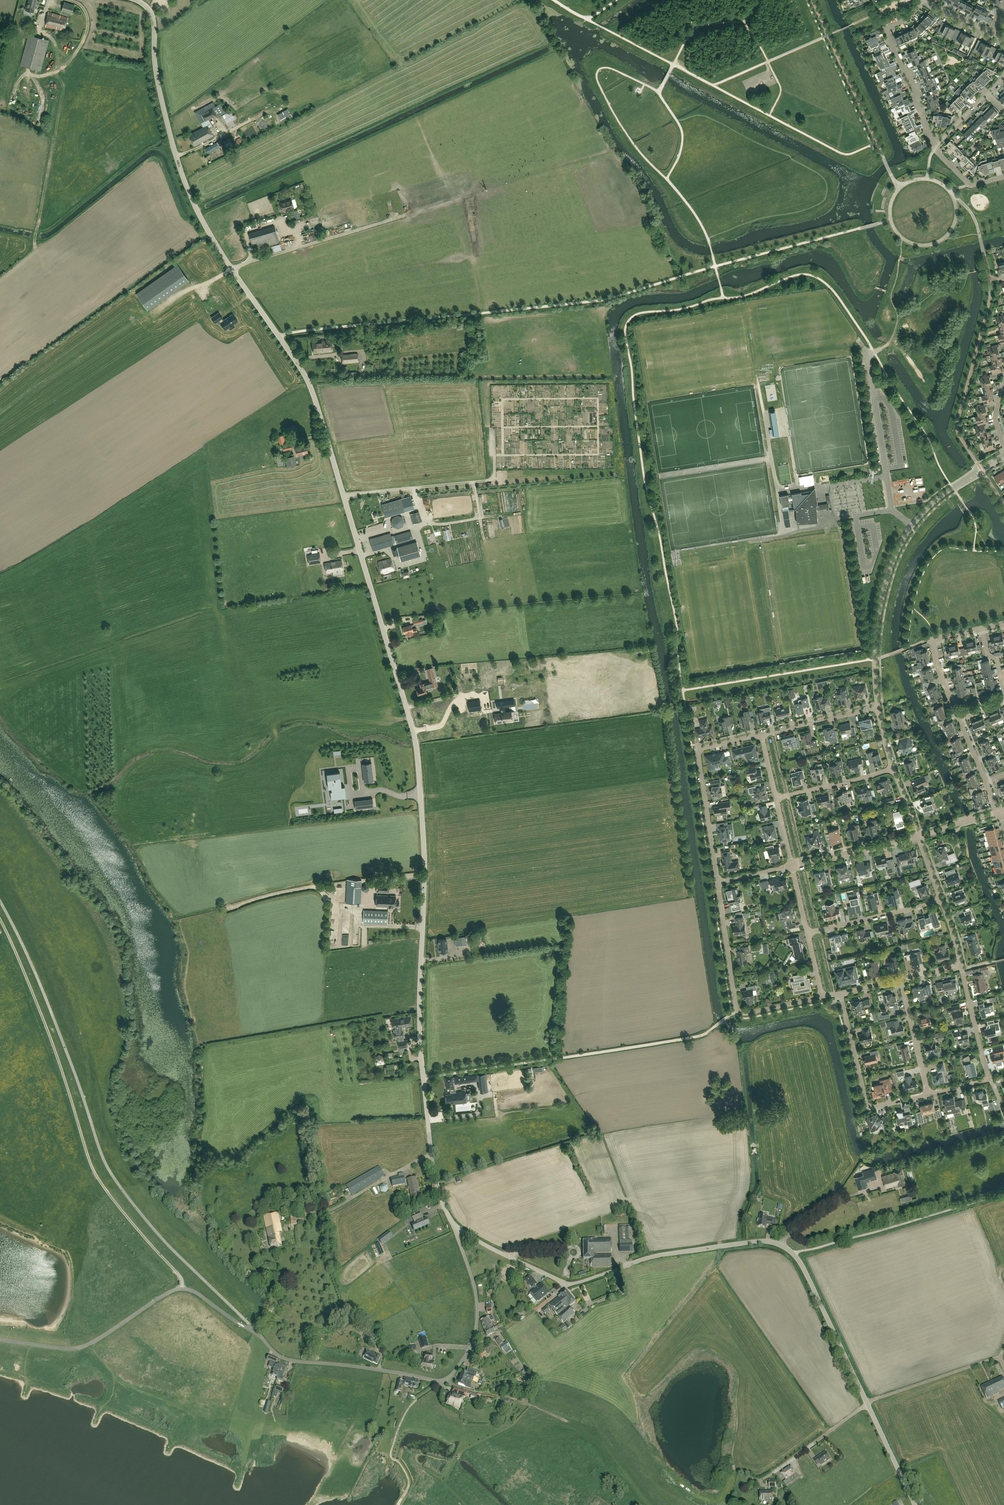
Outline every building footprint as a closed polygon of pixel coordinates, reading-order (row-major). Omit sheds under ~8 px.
[(37,0),(29,0),(28,5),(27,5),(25,10),(34,12),(37,0)] [(962,13),(967,3),(961,0),(958,7),(961,9),(960,11),(962,13)] [(71,14),(74,5),(64,2),(62,11),(71,14)] [(970,13),(973,6),(967,3),(962,13),(965,14),(966,11),(970,13)] [(983,7),(977,4),(973,13),(976,14),(975,17),(977,18),(982,9),(983,7)] [(992,18),(988,16),(990,13),(982,9),(977,18),(980,20),(981,17),(984,19),(984,20),(989,22),(992,18)] [(65,30),(68,18),(51,12),(48,12),(46,27),(65,30)] [(924,15),(922,17),(929,24),(931,26),(936,21),(935,20),(937,18),(932,12),(929,15),(928,14),(926,17),(924,15)] [(929,24),(922,17),(920,19),(922,21),(919,24),(925,29),(929,24)] [(946,35),(950,27),(945,25),(946,24),(942,22),(938,32),(941,33),(942,33),(946,35)] [(927,31),(925,29),(919,24),(917,26),(914,24),(912,26),(919,35),(920,37),(927,31)] [(917,36),(919,35),(912,26),(910,27),(911,30),(908,32),(911,39),(912,41),(917,38),(917,37),(917,36)] [(954,40),(959,30),(956,28),(955,29),(950,27),(946,35),(951,37),(951,38),(954,40)] [(878,40),(876,35),(881,32),(879,29),(868,34),(869,36),(865,38),(868,45),(878,40)] [(962,43),(966,35),(961,33),(962,31),(959,30),(954,40),(957,41),(958,41),(962,43)] [(905,41),(911,39),(908,32),(904,33),(903,31),(900,32),(905,41)] [(906,44),(905,41),(900,32),(898,33),(899,36),(895,37),(900,47),(906,44)] [(41,71),(49,40),(29,35),(20,65),(41,71)] [(970,48),(975,38),(972,36),(971,37),(966,35),(962,43),(967,45),(967,46),(970,48)] [(881,46),(878,40),(868,45),(871,52),(875,50),(876,52),(877,52),(887,47),(886,44),(881,46)] [(982,53),(986,45),(981,42),(982,41),(979,40),(974,49),(977,51),(978,50),(982,53)] [(990,57),(995,48),(992,46),(991,47),(986,45),(982,53),(981,55),(986,58),(987,56),(990,57)] [(887,58),(885,52),(889,50),(888,47),(887,47),(877,52),(877,54),(873,55),(876,62),(887,58)] [(999,61),(1002,53),(998,50),(998,49),(995,48),(990,57),(993,59),(994,58),(999,61)] [(918,56),(915,50),(908,53),(910,57),(907,58),(908,60),(918,56)] [(921,62),(920,62),(918,56),(908,60),(909,63),(912,62),(913,65),(914,65),(921,62)] [(896,64),(895,61),(890,63),(887,58),(876,62),(880,71),(884,70),(895,65),(896,64)] [(929,65),(926,59),(920,62),(921,62),(914,65),(915,68),(918,66),(919,70),(926,66),(929,65)] [(896,75),(894,69),(897,68),(895,65),(884,70),(880,71),(876,73),(880,82),(884,81),(885,80),(882,75),(886,73),(888,78),(896,75)] [(929,73),(926,66),(919,70),(921,73),(918,74),(919,77),(929,73)] [(987,82),(992,78),(988,74),(989,72),(993,74),(994,71),(986,67),(983,70),(984,71),(980,75),(987,82)] [(932,79),(929,73),(919,77),(920,80),(923,78),(925,82),(932,79)] [(898,85),(895,79),(900,77),(899,74),(896,75),(888,78),(887,79),(885,80),(884,81),(885,82),(888,89),(898,85)] [(987,82),(980,75),(979,74),(974,79),(973,80),(977,85),(979,82),(983,86),(987,82)] [(937,83),(935,77),(932,79),(925,82),(926,85),(924,86),(925,89),(935,85),(937,84),(937,83)] [(978,90),(975,87),(977,85),(973,80),(972,79),(970,81),(965,86),(974,94),(978,90)] [(903,93),(901,88),(903,86),(902,83),(898,85),(888,89),(887,90),(883,92),(887,101),(890,99),(891,99),(901,94),(903,93)] [(940,90),(937,84),(935,85),(925,89),(926,92),(929,90),(930,94),(934,92),(940,90)] [(974,94),(965,86),(961,89),(959,87),(957,90),(960,93),(964,97),(965,97),(964,96),(966,94),(970,98),(974,94)] [(937,98),(934,92),(930,94),(927,95),(929,99),(926,100),(927,102),(937,98)] [(910,101),(908,98),(903,100),(902,96),(904,95),(903,93),(901,94),(891,99),(895,107),(898,106),(910,101)] [(962,108),(966,104),(962,100),(964,97),(960,93),(953,99),(955,100),(962,108)] [(940,104),(937,98),(927,102),(928,105),(931,104),(932,107),(940,104)] [(962,108),(955,100),(951,104),(950,103),(947,106),(952,110),(954,108),(958,112),(962,108)] [(911,111),(909,105),(911,104),(910,101),(898,106),(895,107),(891,109),(895,118),(897,118),(899,116),(897,111),(900,109),(903,115),(903,114),(911,111)] [(213,136),(209,128),(212,126),(208,119),(211,117),(213,120),(221,117),(227,128),(237,123),(235,121),(237,120),(236,119),(237,118),(235,114),(233,116),(230,111),(226,113),(225,112),(227,111),(226,108),(224,109),(221,103),(215,107),(213,102),(194,113),(203,128),(189,135),(191,140),(195,146),(205,140),(206,141),(207,141),(207,139),(213,136)] [(998,113),(992,107),(989,110),(987,108),(985,110),(993,117),(998,113)] [(914,120),(911,114),(916,112),(915,109),(911,111),(903,114),(903,115),(899,116),(897,118),(897,119),(898,119),(901,119),(903,125),(914,120)] [(993,117),(985,110),(983,112),(985,114),(983,116),(987,121),(988,122),(993,117)] [(935,125),(941,126),(943,114),(934,113),(933,116),(931,116),(931,119),(936,120),(935,125)] [(948,115),(943,114),(941,126),(947,127),(948,122),(951,122),(952,116),(948,115)] [(987,121),(983,116),(982,116),(979,118),(977,116),(975,118),(983,126),(987,121)] [(983,126),(975,118),(973,120),(975,122),(973,125),(978,130),(983,126)] [(916,126),(914,120),(903,125),(907,132),(910,130),(911,132),(920,128),(923,127),(921,124),(916,126)] [(999,132),(998,130),(1003,125),(1000,123),(997,127),(995,128),(994,130),(992,130),(991,131),(993,139),(996,139),(1003,136),(1003,130),(999,132)] [(968,125),(966,128),(973,135),(978,130),(973,125),(970,128),(968,125)] [(919,139),(917,133),(922,131),(920,128),(911,132),(909,133),(910,135),(906,137),(909,143),(919,139)] [(973,135),(966,128),(964,130),(966,132),(963,134),(971,142),(975,137),(973,135)] [(245,136),(246,139),(252,137),(249,130),(241,133),(243,137),(245,136)] [(996,139),(997,144),(996,144),(997,148),(1003,146),(1003,144),(1003,142),(1003,136),(996,139)] [(230,138),(224,141),(225,143),(224,144),(229,153),(237,149),(230,138)] [(922,145),(919,139),(909,143),(913,150),(916,149),(917,151),(928,146),(927,142),(922,145)] [(957,146),(953,142),(954,141),(952,139),(947,143),(949,146),(945,150),(950,154),(957,146)] [(221,151),(219,147),(217,142),(205,149),(208,154),(216,149),(218,153),(221,151)] [(965,152),(962,149),(961,150),(957,146),(950,154),(954,158),(958,154),(960,156),(965,152)] [(970,159),(966,155),(967,154),(965,152),(960,156),(962,158),(958,162),(962,167),(970,159)] [(975,173),(977,164),(975,162),(971,158),(970,159),(962,167),(966,171),(969,168),(971,170),(970,171),(974,175),(975,173)] [(999,159),(998,158),(995,159),(997,165),(1000,164),(1001,169),(1003,169),(1003,158),(999,159)] [(995,171),(994,166),(997,165),(995,159),(992,159),(992,161),(987,162),(990,173),(995,171)] [(990,173),(987,162),(986,160),(981,162),(981,163),(978,164),(977,164),(975,173),(983,170),(984,174),(990,173)] [(292,201),(291,199),(280,203),(282,211),(294,208),(292,201)] [(279,242),(275,226),(249,234),(254,250),(279,242)] [(280,244),(271,247),(273,252),(282,250),(280,244)] [(178,263),(136,293),(147,308),(189,279),(178,263)] [(232,314),(223,321),(222,319),(222,318),(219,313),(212,318),(216,323),(220,320),(221,322),(226,330),(229,327),(230,328),(231,329),(234,327),(234,326),(233,324),(238,321),(232,314)] [(332,351),(331,341),(312,342),(313,353),(332,351)] [(1000,353),(998,348),(999,347),(998,344),(988,347),(991,356),(1000,353)] [(1002,362),(1001,358),(998,359),(998,357),(1003,356),(1003,352),(1000,353),(991,356),(993,364),(993,365),(999,363),(1002,362)] [(359,361),(358,353),(342,355),(343,363),(359,361)] [(1001,368),(999,363),(993,365),(993,364),(990,365),(993,374),(1003,371),(1002,368),(1001,368)] [(991,384),(990,378),(991,378),(990,375),(980,378),(982,386),(991,384)] [(994,393),(993,388),(990,389),(989,388),(995,386),(994,383),(991,384),(982,386),(985,395),(991,393),(994,393)] [(993,399),(991,393),(985,395),(982,396),(984,404),(984,405),(986,404),(995,402),(994,398),(993,399)] [(987,413),(986,407),(987,407),(986,404),(984,405),(984,404),(980,405),(977,406),(976,407),(978,415),(978,416),(984,414),(987,413)] [(986,420),(984,414),(978,416),(978,415),(975,416),(978,425),(982,424),(985,423),(988,422),(987,419),(986,420)] [(986,432),(985,426),(986,426),(985,423),(982,424),(978,425),(975,426),(977,435),(980,434),(986,432)] [(291,435),(290,430),(295,429),(294,426),(283,429),(285,436),(287,444),(291,443),(291,440),(294,439),(292,434),(291,435)] [(988,436),(991,435),(989,431),(986,432),(980,434),(983,442),(992,440),(995,439),(994,436),(988,438),(988,436)] [(993,445),(992,440),(983,442),(985,451),(996,448),(995,445),(993,445)] [(308,454),(306,445),(295,448),(298,457),(300,456),(301,461),(305,460),(304,455),(308,454)] [(296,466),(294,456),(285,458),(287,467),(296,466)] [(1003,483),(998,474),(994,477),(999,486),(1003,483)] [(818,522),(817,505),(819,505),(818,505),(818,502),(818,500),(817,499),(817,496),(815,488),(813,490),(792,494),(794,507),(794,509),(793,509),(796,509),(797,523),(799,523),(800,526),(809,525),(809,523),(818,522)] [(790,505),(788,495),(789,495),(789,494),(780,496),(781,496),(782,506),(790,505)] [(402,497),(382,503),(386,516),(406,510),(402,497)] [(422,521),(419,511),(412,513),(415,523),(422,521)] [(411,540),(409,532),(394,536),(396,544),(411,540)] [(394,545),(391,533),(371,539),(375,550),(394,545)] [(417,541),(397,547),(399,555),(400,557),(420,551),(417,541)] [(321,562),(320,554),(308,555),(309,564),(321,562)] [(394,570),(391,559),(378,562),(381,574),(383,573),(383,574),(389,573),(389,572),(394,570)] [(332,572),(333,575),(343,574),(342,570),(343,570),(342,561),(325,563),(327,573),(332,572)] [(412,629),(411,625),(403,627),(403,628),(403,629),(403,631),(404,631),(404,633),(406,633),(407,636),(413,635),(413,633),(417,632),(416,628),(412,629)] [(999,645),(997,635),(991,637),(992,642),(989,642),(990,649),(996,648),(995,645),(999,645)] [(981,651),(979,644),(976,645),(975,640),(970,641),(972,651),(975,650),(976,652),(981,651)] [(972,651),(970,641),(964,643),(965,648),(962,648),(963,655),(969,654),(968,651),(972,651)] [(963,655),(962,648),(959,649),(958,644),(952,645),(954,655),(957,654),(958,656),(963,655)] [(954,655),(952,645),(946,647),(947,652),(944,652),(946,659),(954,657),(954,655)] [(928,656),(927,650),(924,651),(923,648),(915,650),(917,659),(919,658),(928,656)] [(925,666),(925,663),(930,662),(928,656),(919,658),(920,662),(918,662),(919,668),(925,666)] [(990,666),(989,661),(985,662),(984,659),(977,660),(978,663),(980,663),(982,668),(990,666)] [(963,672),(961,667),(963,667),(962,664),(955,665),(956,668),(953,669),(954,674),(963,672)] [(921,676),(932,674),(931,668),(926,669),(925,666),(919,668),(920,673),(921,676)] [(438,685),(432,668),(427,669),(430,682),(424,683),(420,684),(421,688),(416,689),(418,695),(423,694),(423,695),(427,694),(425,688),(438,685)] [(964,678),(963,674),(967,673),(967,672),(967,671),(963,672),(954,674),(955,678),(952,678),(952,680),(964,678)] [(929,681),(934,680),(932,674),(921,676),(923,686),(930,684),(929,681)] [(995,687),(994,684),(997,683),(997,681),(985,684),(986,689),(989,689),(990,689),(991,688),(995,687)] [(938,691),(936,685),(931,688),(930,684),(923,686),(926,692),(928,691),(929,695),(938,691)] [(867,693),(865,685),(860,686),(852,687),(855,700),(863,698),(862,694),(867,693)] [(846,702),(844,694),(848,693),(846,687),(840,688),(841,692),(840,693),(836,694),(837,698),(836,699),(837,704),(846,702)] [(940,696),(938,691),(929,695),(931,698),(926,700),(929,705),(937,701),(936,698),(940,696)] [(493,705),(491,695),(485,696),(485,693),(461,696),(462,703),(459,703),(460,713),(481,710),(481,707),(493,705)] [(513,709),(507,710),(508,718),(524,716),(523,708),(518,708),(517,703),(527,701),(526,695),(509,697),(509,704),(512,703),(513,709)] [(830,704),(828,697),(823,699),(822,696),(816,697),(816,700),(814,700),(816,707),(818,706),(819,709),(825,707),(824,705),(830,704)] [(803,706),(809,705),(808,698),(802,699),(798,700),(799,703),(795,704),(797,713),(805,712),(803,706)] [(945,711),(943,705),(938,707),(937,705),(931,707),(932,710),(934,709),(936,715),(945,711)] [(791,715),(789,706),(781,708),(779,707),(777,708),(777,709),(775,709),(778,718),(780,717),(782,718),(783,718),(784,716),(791,715)] [(758,712),(756,713),(759,722),(766,721),(765,718),(771,717),(771,714),(773,714),(772,710),(771,711),(770,707),(758,709),(758,712)] [(1003,713),(1001,714),(999,709),(994,712),(998,721),(1003,719),(1003,720),(1003,713)] [(904,721),(902,711),(898,711),(898,710),(897,710),(896,710),(895,710),(895,711),(894,712),(895,712),(891,713),(893,721),(894,720),(896,728),(904,726),(903,722),(904,721)] [(749,725),(748,718),(751,717),(750,716),(749,712),(749,711),(744,712),(744,715),(739,717),(742,726),(749,725)] [(943,719),(948,716),(945,711),(936,715),(938,720),(937,721),(938,724),(939,723),(944,721),(943,719)] [(504,712),(494,713),(495,715),(489,715),(490,727),(505,725),(504,712)] [(993,725),(992,723),(998,721),(994,712),(988,714),(990,719),(987,720),(990,726),(993,725)] [(728,730),(727,723),(730,722),(729,716),(723,718),(723,721),(719,722),(721,731),(728,730)] [(990,726),(987,720),(985,721),(983,716),(977,719),(981,728),(986,726),(987,727),(990,726)] [(873,730),(871,718),(863,720),(863,719),(859,720),(859,721),(861,729),(862,730),(863,731),(864,731),(865,731),(873,730)] [(713,733),(712,726),(708,727),(707,719),(700,721),(702,728),(695,730),(697,737),(713,733)] [(976,732),(976,731),(981,728),(977,719),(971,721),(973,726),(971,727),(973,733),(976,732)] [(955,726),(953,721),(948,723),(947,720),(944,721),(939,723),(940,726),(943,725),(946,730),(955,726)] [(851,728),(850,723),(846,724),(839,726),(841,734),(842,734),(842,737),(847,736),(847,733),(850,732),(851,735),(856,734),(854,727),(851,728)] [(953,734),(957,732),(955,726),(946,730),(948,736),(947,736),(948,739),(954,737),(953,734)] [(837,740),(835,731),(832,732),(831,727),(824,729),(825,735),(824,735),(825,740),(830,739),(830,742),(837,740)] [(816,739),(812,740),(810,732),(803,734),(800,735),(802,743),(805,743),(809,743),(810,743),(811,747),(818,745),(816,739)] [(783,738),(785,748),(797,745),(797,748),(800,747),(799,741),(796,742),(795,736),(783,738)] [(979,743),(981,749),(991,745),(988,739),(990,739),(990,738),(989,736),(983,738),(984,741),(979,743)] [(910,751),(912,745),(910,742),(912,740),(908,737),(902,738),(902,743),(901,745),(900,745),(900,748),(904,753),(907,752),(907,753),(908,753),(908,752),(910,751)] [(962,743),(960,737),(955,739),(954,737),(948,739),(946,740),(947,743),(950,741),(953,747),(962,743)] [(964,748),(962,743),(953,747),(952,748),(954,753),(953,753),(951,755),(952,757),(961,753),(960,750),(964,748)] [(758,760),(755,745),(732,750),(734,757),(745,755),(746,756),(748,758),(750,758),(751,762),(758,760)] [(993,750),(991,745),(981,749),(984,754),(989,752),(990,755),(996,752),(994,749),(993,750)] [(882,763),(879,754),(874,755),(873,751),(867,753),(870,761),(873,760),(875,765),(882,763)] [(728,755),(727,757),(726,757),(725,757),(724,752),(716,754),(715,753),(712,754),(712,755),(706,756),(709,769),(711,770),(713,770),(714,769),(716,770),(720,769),(721,768),(721,765),(722,763),(727,762),(728,766),(732,765),(730,755),(728,755)] [(989,765),(998,761),(996,756),(997,755),(996,752),(990,755),(991,757),(986,759),(989,765)] [(970,762),(968,756),(963,758),(962,756),(954,759),(956,762),(959,761),(961,766),(970,762)] [(916,771),(913,763),(916,762),(914,757),(908,759),(909,762),(905,764),(908,774),(916,771)] [(863,765),(861,758),(849,761),(850,764),(848,765),(847,766),(848,768),(849,769),(850,768),(851,772),(859,770),(859,766),(863,765)] [(841,774),(840,771),(844,770),(841,760),(836,762),(836,765),(830,766),(831,769),(830,769),(831,772),(832,776),(841,774)] [(1000,767),(998,761),(989,765),(991,771),(996,769),(997,771),(1003,769),(1002,766),(1000,767)] [(973,768),(970,762),(961,766),(963,771),(959,773),(960,776),(961,776),(963,775),(969,772),(968,770),(973,768)] [(362,764),(364,782),(374,781),(372,763),(362,764)] [(811,773),(810,775),(812,776),(813,781),(817,780),(818,780),(819,779),(822,779),(820,773),(824,772),(822,763),(817,764),(814,768),(810,769),(811,773)] [(756,779),(762,777),(760,770),(757,770),(756,767),(747,769),(748,776),(751,775),(752,780),(753,781),(757,780),(756,779)] [(803,770),(791,773),(794,785),(802,783),(801,778),(804,777),(803,770)] [(331,773),(327,773),(328,780),(329,788),(331,788),(332,791),(331,791),(331,799),(343,798),(346,798),(345,791),(345,786),(341,787),(340,772),(331,773)] [(977,779),(975,773),(970,775),(969,772),(963,775),(961,776),(963,779),(966,777),(968,783),(977,779)] [(927,783),(926,780),(930,779),(929,774),(914,780),(916,784),(912,786),(914,789),(915,789),(917,794),(926,790),(924,785),(927,783)] [(726,795),(725,785),(720,785),(720,783),(721,783),(720,779),(710,781),(711,785),(714,784),(714,786),(712,787),(712,790),(711,791),(712,794),(713,794),(714,798),(721,796),(722,796),(726,795)] [(975,786),(980,784),(977,779),(968,783),(970,788),(969,789),(970,791),(976,789),(975,786)] [(891,790),(888,780),(875,784),(878,792),(883,791),(884,793),(891,790)] [(395,788),(387,790),(389,800),(406,798),(404,785),(395,786),(395,788)] [(767,799),(764,785),(756,787),(755,786),(748,788),(749,793),(751,794),(756,793),(757,797),(755,797),(755,798),(756,801),(756,802),(758,801),(767,799)] [(873,800),(872,796),(871,790),(868,791),(867,787),(861,788),(861,787),(856,788),(858,797),(864,796),(866,802),(873,800)] [(984,797),(982,791),(977,792),(976,789),(970,791),(971,794),(972,794),(974,800),(984,797)] [(854,805),(850,790),(847,791),(842,792),(843,793),(838,796),(839,799),(838,800),(841,806),(847,803),(846,801),(850,800),(850,802),(849,802),(850,806),(854,805)] [(830,802),(829,795),(817,798),(819,805),(827,803),(828,807),(831,806),(831,810),(834,809),(833,802),(830,803),(830,802)] [(934,808),(932,803),(934,802),(932,797),(925,799),(926,802),(925,802),(925,803),(924,803),(924,804),(921,805),(925,817),(931,815),(929,810),(934,808)] [(985,803),(984,797),(974,800),(975,805),(974,806),(975,809),(981,807),(980,804),(985,803)] [(354,800),(355,809),(374,807),(373,798),(354,800)] [(392,801),(393,808),(397,808),(397,806),(400,805),(399,799),(392,801)] [(814,803),(812,804),(808,802),(808,800),(799,802),(800,806),(799,806),(800,812),(802,812),(802,814),(804,814),(804,815),(809,814),(809,813),(811,813),(810,812),(816,810),(814,803)] [(727,817),(726,809),(731,808),(730,801),(721,802),(722,806),(715,807),(716,815),(722,814),(723,817),(727,817)] [(771,814),(770,810),(768,811),(766,805),(760,807),(761,812),(760,813),(761,820),(762,820),(762,821),(766,820),(766,819),(772,818),(772,817),(772,816),(772,815),(772,814),(771,814)] [(902,820),(900,811),(902,810),(894,812),(897,828),(906,826),(907,829),(903,819),(902,820)] [(877,833),(876,829),(880,828),(878,819),(871,820),(872,824),(869,825),(869,828),(866,829),(867,834),(871,834),(877,833)] [(730,839),(729,830),(733,829),(732,824),(718,826),(720,841),(730,839)] [(861,834),(860,830),(858,824),(853,826),(853,828),(850,829),(850,830),(848,830),(846,833),(847,836),(850,837),(851,837),(852,839),(858,837),(858,835),(861,834)] [(776,838),(774,828),(769,830),(768,826),(763,827),(767,840),(776,838)] [(842,841),(839,828),(834,830),(834,829),(832,830),(829,831),(830,834),(826,835),(828,843),(832,842),(832,843),(842,841)] [(819,846),(818,842),(821,841),(820,834),(819,831),(813,832),(814,834),(813,836),(809,837),(809,836),(805,837),(806,841),(807,841),(809,849),(819,846)] [(987,835),(988,840),(997,838),(996,837),(1000,836),(999,832),(987,835)] [(989,845),(991,851),(999,848),(999,847),(1003,846),(1002,842),(989,845)] [(780,855),(778,847),(772,848),(771,845),(765,847),(766,851),(768,850),(770,857),(772,857),(773,861),(779,860),(778,855),(780,855)] [(947,855),(946,851),(947,850),(947,849),(947,847),(945,846),(942,847),(941,846),(938,847),(938,848),(938,849),(936,849),(941,862),(946,860),(947,864),(957,860),(954,853),(947,855)] [(740,869),(739,861),(733,862),(731,860),(731,856),(730,850),(721,851),(722,858),(723,858),(723,861),(722,861),(723,866),(724,866),(724,869),(727,871),(740,869)] [(916,860),(916,858),(918,858),(916,851),(914,852),(914,850),(906,852),(906,853),(899,855),(900,856),(896,857),(898,864),(901,864),(901,862),(908,860),(908,862),(916,860)] [(993,861),(1002,859),(1002,858),(1003,857),(1003,853),(992,856),(993,861)] [(893,872),(892,868),(891,861),(887,862),(886,857),(876,859),(878,867),(887,865),(888,869),(887,869),(888,873),(893,872)] [(864,863),(864,862),(856,863),(859,876),(865,874),(865,875),(866,876),(869,876),(870,874),(869,871),(872,870),(870,862),(864,863)] [(995,866),(996,872),(994,872),(993,874),(994,876),(999,874),(999,871),(1003,870),(1003,864),(995,866)] [(852,869),(848,870),(847,865),(844,866),(844,865),(840,866),(840,867),(837,868),(839,879),(843,878),(847,877),(849,876),(850,880),(854,880),(852,869)] [(961,881),(958,872),(956,873),(954,868),(945,872),(948,878),(947,879),(949,886),(950,886),(949,885),(961,881)] [(832,884),(830,877),(827,878),(825,871),(814,873),(817,884),(822,882),(823,886),(832,884)] [(1001,877),(1001,878),(996,880),(998,887),(1001,886),(1003,885),(1003,876),(1001,877)] [(788,887),(786,880),(780,882),(779,878),(770,880),(770,881),(768,881),(768,880),(760,882),(762,889),(769,887),(768,884),(771,883),(771,886),(773,885),(774,891),(788,887)] [(922,887),(921,883),(919,878),(909,882),(912,891),(916,889),(917,893),(919,892),(921,897),(930,894),(927,885),(922,887)] [(360,904),(361,880),(347,879),(346,903),(360,904)] [(389,893),(389,884),(377,884),(376,893),(389,893)] [(740,902),(739,898),(742,897),(743,895),(742,893),(741,892),(738,892),(737,888),(730,889),(730,890),(727,891),(729,897),(728,897),(730,904),(732,911),(742,909),(740,902)] [(967,899),(963,888),(955,891),(956,894),(953,896),(956,903),(967,899)] [(897,903),(895,897),(899,897),(897,890),(891,891),(892,895),(884,896),(886,903),(889,903),(890,905),(897,903)] [(877,908),(875,899),(879,898),(877,892),(874,893),(874,896),(867,898),(868,904),(867,905),(868,910),(877,908)] [(861,912),(858,897),(857,893),(849,895),(851,905),(847,906),(849,914),(861,912)] [(386,906),(388,907),(389,907),(393,907),(399,907),(399,902),(396,901),(396,896),(377,895),(376,906),(386,906)] [(835,909),(834,903),(825,905),(827,911),(823,912),(824,913),(822,913),(823,916),(824,916),(825,920),(837,917),(837,916),(840,915),(839,908),(835,909)] [(788,928),(795,926),(794,923),(792,923),(791,919),(794,918),(792,908),(782,911),(782,912),(779,913),(780,920),(784,919),(784,921),(786,920),(788,928)] [(973,917),(971,909),(964,911),(965,915),(965,916),(961,918),(963,925),(973,921),(972,919),(973,917)] [(388,911),(364,910),(363,923),(388,924),(388,911)] [(941,926),(936,910),(929,913),(929,914),(925,916),(924,915),(918,917),(921,928),(926,927),(925,924),(926,923),(932,921),(934,928),(941,926)] [(746,933),(745,924),(744,924),(743,917),(736,918),(737,925),(733,926),(734,931),(735,934),(741,933),(742,934),(743,935),(746,935),(745,933),(746,933)] [(914,927),(913,921),(906,923),(905,919),(898,921),(900,932),(908,931),(908,929),(914,927)] [(893,934),(892,927),(888,928),(887,923),(875,926),(877,934),(886,932),(887,936),(893,934)] [(871,937),(870,931),(865,932),(864,929),(857,931),(859,940),(867,939),(867,938),(871,937)] [(840,946),(839,941),(849,938),(847,933),(829,937),(832,951),(835,950),(835,951),(839,950),(838,946),(840,946)] [(981,951),(975,933),(968,935),(970,941),(968,941),(969,945),(970,945),(973,954),(977,953),(977,954),(983,953),(982,950),(981,951)] [(803,947),(802,946),(803,944),(799,942),(798,937),(786,939),(787,942),(789,942),(790,946),(793,948),(794,951),(792,955),(795,957),(795,958),(796,959),(797,958),(798,957),(798,956),(804,955),(802,949),(803,947)] [(446,951),(447,951),(446,939),(438,940),(439,944),(439,947),(438,947),(438,951),(439,951),(440,952),(441,952),(446,951)] [(950,958),(948,950),(947,951),(945,945),(939,946),(940,949),(938,953),(937,953),(938,961),(950,958)] [(747,962),(746,952),(749,952),(749,946),(742,947),(742,951),(737,952),(739,964),(747,962)] [(920,965),(918,959),(921,958),(920,951),(906,954),(907,961),(911,960),(913,967),(920,965)] [(900,965),(898,955),(891,957),(892,959),(890,960),(891,961),(887,962),(889,972),(898,970),(897,966),(900,965)] [(879,970),(877,960),(869,961),(870,966),(866,967),(866,969),(863,969),(864,975),(868,974),(868,977),(876,975),(875,971),(879,970)] [(855,978),(853,970),(856,969),(855,965),(838,969),(839,972),(837,972),(840,984),(852,981),(851,979),(855,978)] [(987,988),(988,987),(988,986),(987,985),(986,985),(984,977),(989,976),(987,969),(981,970),(981,973),(974,975),(975,982),(974,983),(976,991),(987,989),(987,988)] [(807,978),(806,973),(793,975),(794,981),(791,981),(794,994),(812,990),(809,978),(807,978)] [(958,990),(956,982),(953,982),(953,979),(945,981),(937,983),(938,991),(944,990),(945,993),(947,993),(948,993),(948,992),(958,990)] [(922,994),(928,993),(932,992),(930,984),(926,985),(927,986),(923,987),(923,988),(920,989),(919,987),(912,988),(914,996),(918,995),(919,1001),(920,1001),(920,1000),(925,997),(922,994)] [(754,997),(753,990),(757,989),(756,985),(748,986),(749,990),(743,991),(744,999),(746,999),(747,1004),(753,1002),(752,997),(754,997)] [(899,1008),(896,996),(894,996),(892,995),(892,993),(883,995),(885,1004),(889,1006),(893,1005),(894,1009),(899,1008)] [(864,1007),(871,1005),(869,999),(860,1001),(855,1002),(854,1001),(852,1002),(851,1003),(851,1005),(853,1006),(854,1013),(859,1012),(860,1014),(861,1015),(866,1014),(867,1013),(865,1009),(864,1008),(864,1007)] [(987,1016),(986,1012),(994,1010),(993,1005),(985,1006),(984,1003),(979,1004),(982,1017),(987,1016)] [(951,1007),(951,1005),(946,1006),(946,1008),(947,1014),(953,1012),(954,1020),(956,1020),(958,1025),(963,1023),(962,1018),(964,1018),(962,1010),(960,1011),(959,1005),(951,1007)] [(930,1024),(929,1017),(931,1016),(930,1009),(923,1010),(925,1017),(919,1018),(921,1026),(927,1025),(927,1024),(930,1024)] [(404,1036),(403,1030),(402,1030),(402,1027),(412,1025),(411,1016),(391,1019),(393,1029),(394,1031),(393,1031),(394,1038),(397,1037),(399,1048),(408,1047),(407,1040),(404,1040),(403,1036),(404,1036)] [(904,1032),(903,1025),(900,1025),(898,1019),(886,1022),(888,1029),(891,1028),(893,1034),(897,1033),(897,1034),(901,1034),(901,1032),(904,1032)] [(999,1030),(1000,1029),(998,1022),(989,1024),(990,1027),(987,1027),(988,1029),(985,1029),(987,1040),(988,1040),(987,1037),(995,1035),(996,1033),(995,1031),(999,1030)] [(873,1040),(871,1032),(869,1026),(862,1028),(864,1034),(859,1035),(861,1042),(873,1040)] [(970,1042),(968,1033),(960,1034),(960,1031),(954,1032),(955,1038),(959,1038),(960,1043),(960,1042),(964,1041),(964,1043),(970,1042)] [(942,1055),(941,1048),(935,1045),(935,1043),(934,1043),(933,1040),(928,1041),(929,1045),(925,1045),(927,1052),(934,1050),(935,1056),(942,1055)] [(910,1058),(908,1046),(904,1047),(904,1044),(898,1045),(898,1049),(901,1049),(904,1060),(910,1058)] [(1003,1060),(1003,1058),(1003,1057),(1003,1049),(1003,1046),(993,1048),(995,1054),(991,1055),(993,1063),(996,1062),(997,1065),(1002,1064),(1002,1061),(1003,1060)] [(877,1062),(875,1056),(879,1055),(878,1050),(870,1052),(871,1055),(864,1057),(866,1064),(877,1062)] [(977,1074),(974,1062),(972,1062),(969,1055),(965,1057),(964,1058),(964,1059),(964,1060),(964,1061),(966,1064),(963,1064),(968,1074),(968,1073),(969,1076),(973,1075),(977,1074)] [(386,1065),(387,1075),(395,1074),(394,1064),(386,1065)] [(944,1082),(942,1071),(945,1070),(943,1064),(937,1065),(939,1073),(932,1074),(934,1084),(944,1082)] [(917,1088),(916,1080),(912,1081),(911,1076),(905,1077),(906,1082),(904,1083),(902,1085),(904,1090),(905,1091),(917,1088)] [(454,1088),(452,1077),(445,1078),(446,1089),(449,1088),(454,1088)] [(890,1078),(880,1080),(881,1084),(874,1086),(876,1091),(873,1092),(874,1098),(886,1095),(885,1093),(893,1091),(890,1078)] [(467,1103),(466,1091),(455,1092),(455,1087),(454,1088),(449,1088),(450,1094),(446,1094),(447,1103),(455,1103),(455,1104),(467,1103)] [(989,1103),(986,1093),(984,1093),(983,1093),(983,1091),(973,1093),(974,1099),(977,1098),(977,1099),(978,1100),(979,1101),(980,1101),(981,1102),(982,1101),(983,1106),(988,1105),(988,1106),(990,1112),(996,1110),(993,1102),(989,1103)] [(966,1106),(966,1103),(963,1104),(961,1100),(955,1101),(954,1097),(945,1099),(946,1103),(944,1104),(945,1108),(943,1108),(944,1113),(946,1113),(946,1111),(953,1110),(954,1112),(960,1111),(960,1108),(966,1106)] [(930,1113),(930,1112),(935,1111),(937,1117),(941,1116),(939,1107),(935,1108),(933,1103),(920,1106),(921,1111),(916,1112),(919,1123),(924,1122),(923,1113),(927,1112),(927,1113),(927,1114),(928,1114),(929,1114),(930,1114),(930,1113)] [(913,1123),(911,1117),(910,1117),(910,1114),(912,1114),(911,1107),(904,1109),(905,1111),(903,1111),(898,1111),(897,1111),(897,1112),(897,1113),(899,1117),(896,1117),(897,1122),(898,1124),(901,1123),(901,1124),(903,1123),(907,1122),(908,1124),(913,1123)] [(868,1117),(866,1120),(869,1122),(871,1131),(877,1129),(878,1128),(882,1121),(885,1122),(886,1120),(885,1120),(885,1119),(885,1118),(883,1116),(881,1119),(878,1117),(878,1115),(868,1117)] [(352,1195),(384,1175),(379,1166),(346,1186),(352,1195)] [(874,1168),(862,1172),(863,1175),(854,1177),(858,1190),(869,1187),(867,1182),(878,1179),(874,1168)] [(905,1184),(901,1169),(893,1171),(894,1172),(882,1176),(886,1188),(899,1184),(899,1186),(905,1184)] [(406,1184),(403,1173),(399,1174),(399,1176),(391,1178),(393,1186),(406,1184)] [(419,1197),(417,1187),(415,1177),(407,1179),(411,1199),(419,1197)] [(382,1184),(380,1187),(380,1191),(382,1192),(385,1193),(388,1189),(387,1185),(382,1184)] [(281,1231),(278,1213),(264,1216),(270,1247),(281,1245),(278,1232),(281,1231)] [(300,1213),(290,1214),(291,1222),(301,1222),(300,1213)] [(423,1220),(422,1218),(423,1218),(421,1213),(412,1217),(415,1223),(412,1225),(414,1230),(429,1224),(427,1218),(423,1220)] [(772,1225),(774,1219),(768,1218),(768,1217),(760,1215),(759,1219),(758,1219),(758,1222),(759,1222),(758,1226),(766,1228),(767,1224),(769,1224),(772,1225)] [(619,1228),(619,1241),(619,1244),(626,1243),(631,1243),(631,1240),(632,1240),(631,1228),(619,1228)] [(389,1231),(379,1239),(382,1244),(393,1235),(389,1231)] [(611,1267),(611,1254),(594,1254),(594,1253),(611,1253),(611,1238),(591,1239),(591,1240),(583,1241),(583,1259),(590,1259),(591,1267),(611,1267)] [(632,1252),(632,1243),(631,1243),(619,1244),(620,1252),(632,1252)] [(526,1280),(532,1287),(533,1287),(535,1289),(537,1287),(535,1285),(537,1283),(530,1276),(526,1280)] [(529,1294),(536,1302),(538,1301),(548,1293),(541,1284),(537,1287),(535,1289),(531,1292),(529,1294)] [(567,1303),(572,1298),(566,1290),(548,1304),(557,1315),(565,1309),(562,1305),(562,1304),(566,1301),(567,1303)] [(563,1322),(575,1312),(570,1306),(575,1302),(572,1298),(567,1303),(566,1301),(562,1304),(562,1305),(565,1309),(557,1315),(563,1322)] [(545,1315),(550,1311),(546,1306),(541,1310),(545,1315)] [(492,1327),(489,1317),(481,1320),(485,1330),(492,1327)] [(572,1326),(567,1320),(563,1324),(564,1325),(562,1326),(564,1328),(565,1326),(568,1329),(572,1326)] [(495,1333),(494,1330),(497,1329),(496,1326),(492,1327),(485,1330),(487,1336),(495,1333)] [(367,1333),(372,1341),(375,1339),(372,1334),(373,1334),(370,1331),(367,1333)] [(429,1346),(426,1336),(420,1338),(422,1348),(429,1346)] [(509,1346),(506,1342),(500,1346),(503,1350),(509,1346)] [(377,1364),(381,1357),(367,1350),(364,1358),(377,1364)] [(476,1355),(480,1360),(486,1355),(483,1350),(476,1355)] [(433,1370),(435,1361),(432,1360),(432,1355),(425,1354),(424,1360),(421,1360),(420,1367),(433,1370)] [(279,1359),(275,1357),(269,1355),(267,1360),(276,1363),(277,1363),(279,1359)] [(271,1375),(277,1377),(282,1365),(277,1363),(276,1363),(271,1375)] [(288,1367),(282,1365),(277,1377),(276,1380),(283,1383),(285,1378),(284,1377),(288,1367)] [(476,1377),(478,1372),(471,1370),(469,1374),(463,1372),(458,1384),(471,1389),(475,1377),(476,1377)] [(1003,1388),(1003,1380),(1003,1377),(982,1386),(987,1399),(999,1393),(999,1392),(999,1391),(999,1390),(1003,1388)] [(418,1388),(419,1382),(404,1379),(403,1385),(418,1388)] [(282,1393),(284,1387),(280,1386),(277,1384),(273,1393),(277,1394),(278,1391),(282,1393)] [(460,1408),(463,1396),(465,1397),(467,1393),(467,1392),(454,1387),(452,1393),(450,1393),(446,1404),(460,1408)] [(500,1405),(509,1406),(510,1400),(501,1398),(500,1405)] [(822,1465),(831,1459),(826,1452),(821,1456),(820,1455),(814,1460),(817,1465),(820,1463),(822,1465)] [(786,1480),(783,1482),(787,1486),(799,1477),(796,1473),(791,1465),(781,1473),(786,1480)] [(773,1502),(773,1491),(767,1491),(767,1492),(760,1492),(760,1501),(765,1501),(765,1502),(773,1502)]
